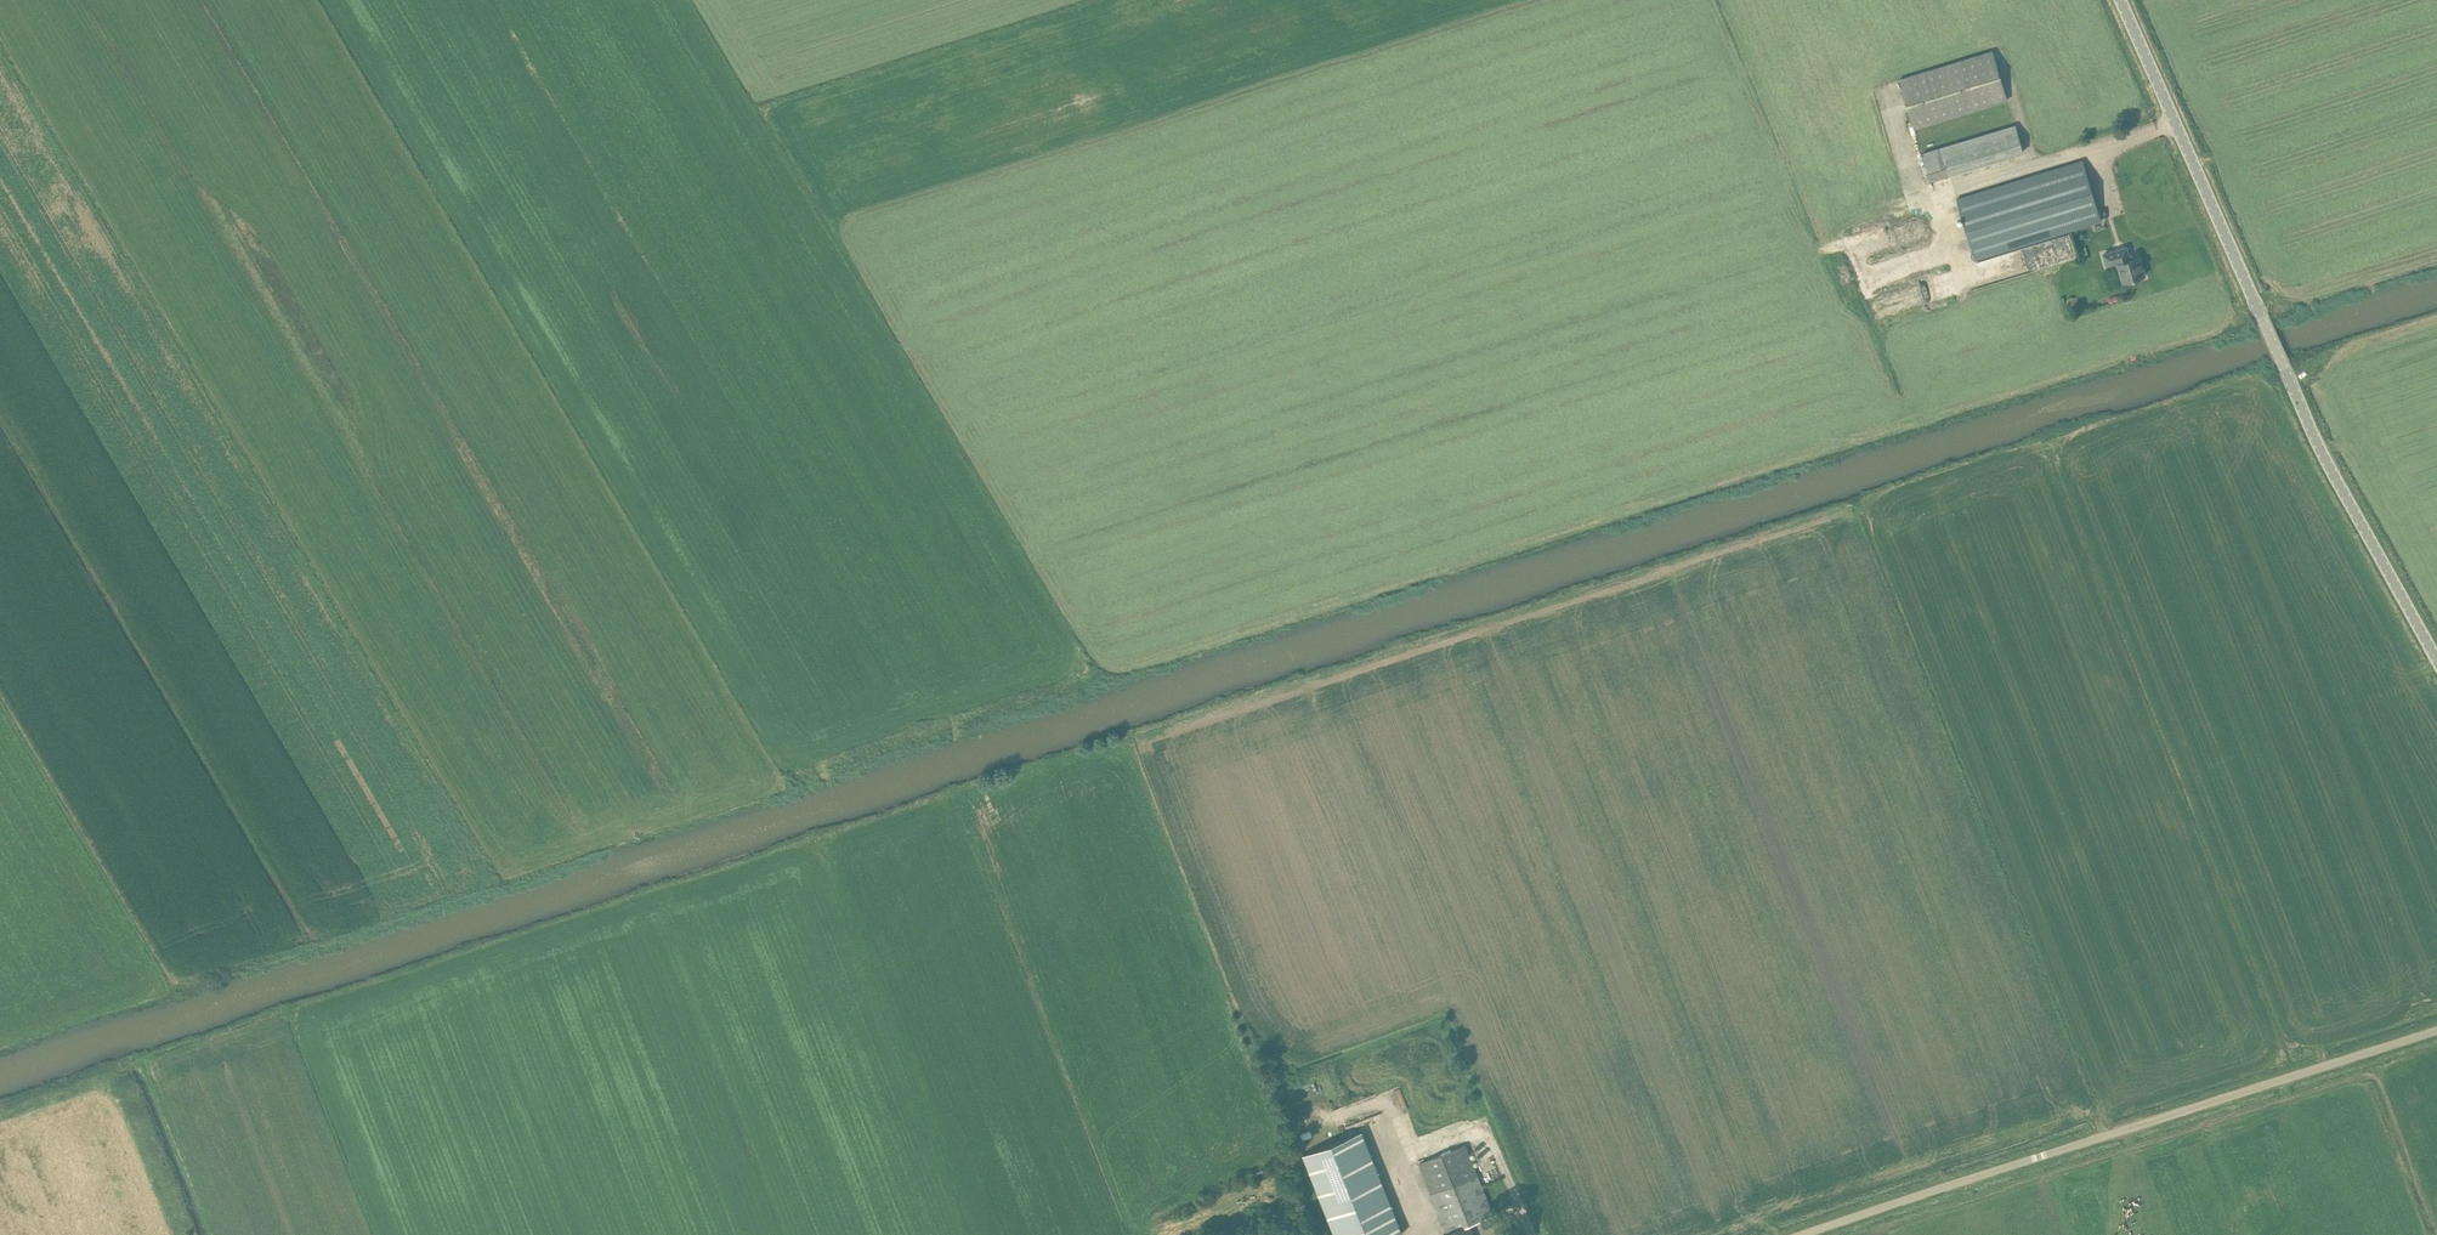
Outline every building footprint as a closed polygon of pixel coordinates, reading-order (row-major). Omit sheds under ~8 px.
[(1899,79),(1914,128),(2008,100),(1993,50),(1899,79)] [(2015,127),(1919,148),(1925,176),(2021,155),(2015,127)] [(2101,221),(2094,197),(2082,160),(1957,199),(1975,259),(2101,221)] [(2126,247),(2103,254),(2107,265),(2117,261),(2123,281),(2134,278),(2135,281),(2143,278),(2142,275),(2144,275),(2139,256),(2133,258),(2133,256),(2130,255),(2128,255),(2126,247)] [(1335,1234),(1397,1234),(1402,1233),(1362,1130),(1303,1154),(1335,1234)] [(1419,1163),(1447,1233),(1469,1224),(1493,1215),(1465,1144),(1419,1163)] [(1447,1233),(1443,1234),(1444,1234),(1474,1234),(1469,1224),(1447,1233)]
